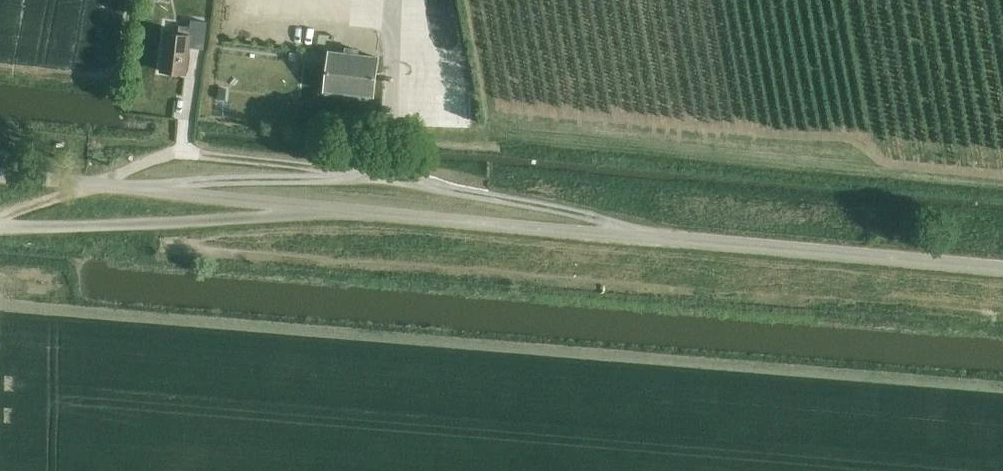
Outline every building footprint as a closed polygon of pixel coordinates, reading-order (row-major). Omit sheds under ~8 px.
[(165,33),(160,71),(186,74),(189,47),(203,49),(207,22),(191,20),(190,27),(179,25),(178,34),(165,33)] [(325,91),(373,97),(378,58),(357,55),(358,50),(346,48),(346,54),(330,52),(325,91)] [(218,89),(217,100),(224,101),(225,90),(218,89)]
